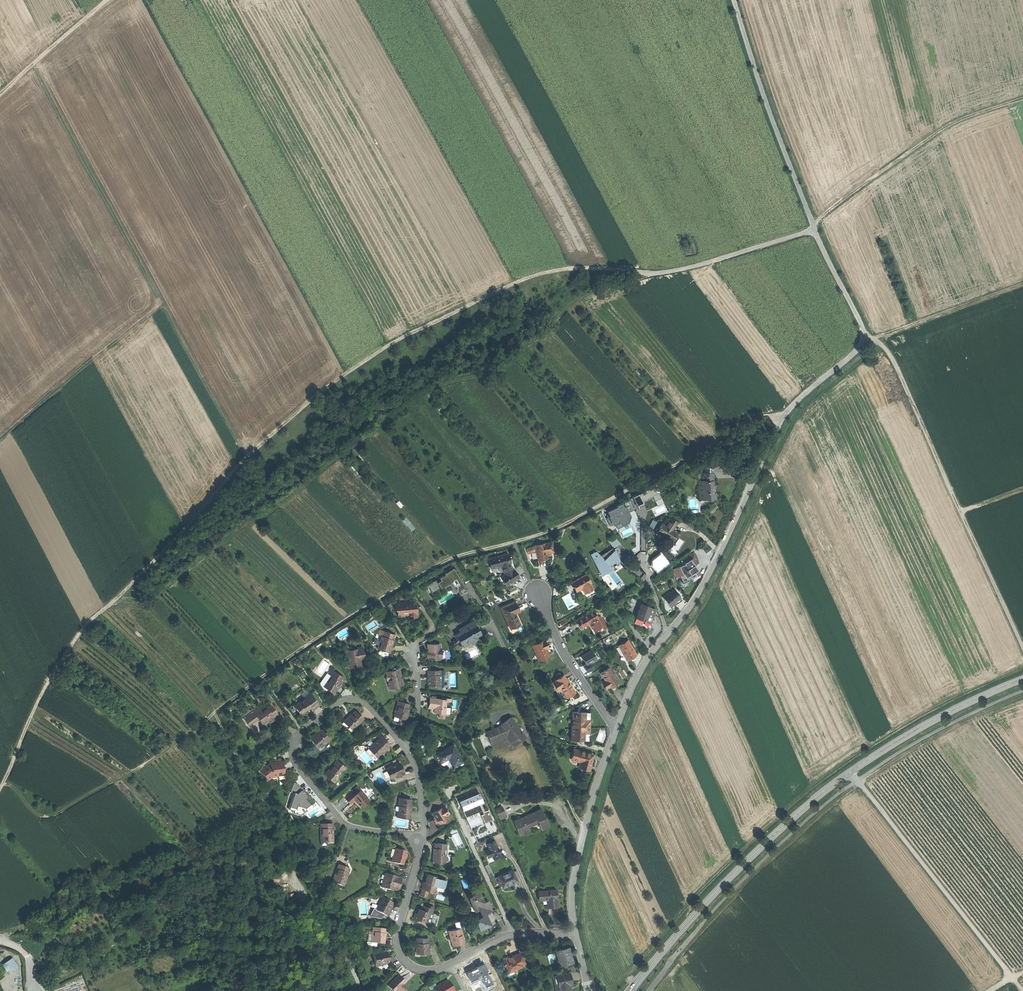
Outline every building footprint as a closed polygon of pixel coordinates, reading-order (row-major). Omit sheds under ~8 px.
[(705,467),(706,473),(714,473),(714,470),(717,468),(715,462),(707,465),(708,467),(705,467)] [(701,500),(714,499),(713,488),(713,480),(714,480),(714,473),(706,473),(701,473),(702,481),(700,481),(701,500)] [(653,495),(656,500),(662,497),(659,492),(657,493),(653,486),(633,496),(637,503),(653,495)] [(611,516),(607,518),(611,525),(616,523),(620,521),(622,524),(630,521),(627,516),(631,515),(629,512),(629,510),(634,507),(629,497),(621,501),(622,503),(617,505),(618,507),(609,511),(611,516)] [(661,534),(673,541),(677,534),(672,531),(674,527),(677,522),(671,518),(666,527),(662,525),(659,530),(662,532),(661,534)] [(610,541),(614,547),(619,543),(615,538),(610,541)] [(535,551),(537,560),(542,559),(546,558),(546,556),(545,553),(549,552),(553,552),(551,542),(534,545),(535,551)] [(700,548),(706,554),(712,549),(707,543),(700,548)] [(528,553),(535,551),(534,545),(526,549),(528,553)] [(593,559),(600,575),(604,572),(607,569),(608,569),(605,565),(607,563),(609,565),(619,562),(616,553),(614,549),(601,558),(602,558),(601,559),(598,556),(593,559)] [(696,556),(694,553),(683,560),(686,563),(684,564),(685,565),(675,569),(678,577),(680,576),(683,584),(689,582),(687,579),(691,578),(691,579),(695,576),(699,573),(694,566),(698,563),(694,557),(696,556)] [(509,563),(510,563),(507,554),(488,559),(490,569),(495,567),(500,566),(509,563)] [(511,569),(509,563),(500,566),(504,574),(511,569)] [(449,583),(455,592),(457,591),(459,595),(466,591),(463,585),(464,584),(455,569),(454,570),(452,567),(443,572),(445,575),(439,579),(440,581),(437,583),(436,580),(425,587),(427,590),(428,589),(431,593),(449,583)] [(515,570),(519,576),(524,573),(520,567),(515,570)] [(518,577),(512,568),(511,569),(504,574),(499,577),(502,581),(498,584),(500,588),(511,581),(518,577)] [(573,587),(575,591),(581,588),(585,596),(594,591),(589,583),(590,582),(585,574),(570,582),(573,587)] [(453,590),(438,596),(440,602),(455,596),(453,590)] [(674,590),(663,598),(670,607),(674,604),(674,603),(680,598),(674,590)] [(397,609),(398,615),(408,614),(408,617),(413,616),(417,616),(416,609),(415,609),(414,606),(412,606),(412,601),(394,603),(395,608),(397,607),(397,609)] [(515,602),(501,608),(509,628),(520,624),(517,617),(515,613),(519,611),(515,602)] [(636,617),(649,623),(651,619),(653,615),(652,615),(653,610),(641,605),(636,617)] [(592,610),(576,620),(578,624),(580,628),(596,618),(597,618),(592,610)] [(453,616),(445,621),(447,625),(455,619),(453,616)] [(603,630),(596,618),(580,628),(582,630),(589,626),(590,625),(595,634),(603,630)] [(439,622),(443,628),(447,625),(445,621),(444,619),(439,622)] [(456,635),(462,645),(481,634),(477,628),(473,621),(458,630),(460,633),(456,635)] [(383,630),(378,647),(382,648),(382,650),(389,652),(391,645),(392,641),(391,641),(391,638),(392,639),(393,633),(383,630)] [(544,640),(532,646),(536,656),(535,656),(537,661),(549,656),(547,651),(548,650),(546,646),(544,640)] [(627,640),(619,646),(624,655),(627,659),(631,657),(636,654),(627,640)] [(427,659),(440,659),(440,658),(440,648),(440,644),(427,644),(428,644),(428,649),(429,649),(429,650),(429,651),(427,651),(427,659)] [(622,657),(624,655),(619,646),(616,647),(622,657)] [(362,647),(352,649),(352,651),(347,652),(348,656),(347,657),(349,668),(355,667),(361,666),(360,659),(360,657),(364,657),(362,647)] [(591,650),(581,656),(585,664),(589,661),(596,658),(591,650)] [(593,667),(589,661),(585,664),(583,665),(586,671),(593,667)] [(343,677),(331,668),(328,673),(330,675),(323,685),(328,688),(328,689),(334,694),(340,686),(337,684),(339,682),(340,682),(343,677)] [(391,670),(391,671),(385,672),(386,675),(385,677),(385,678),(385,679),(386,681),(387,682),(388,683),(388,684),(390,683),(392,688),(397,687),(397,685),(402,684),(400,676),(398,668),(394,669),(393,668),(392,668),(391,669),(391,670)] [(609,686),(609,687),(613,684),(617,682),(609,668),(601,673),(605,680),(609,686)] [(428,686),(441,686),(440,670),(428,671),(428,675),(428,677),(429,677),(429,678),(429,679),(428,679),(428,686)] [(321,683),(323,685),(330,675),(328,673),(321,683)] [(563,675),(553,682),(558,690),(560,688),(566,697),(574,692),(568,683),(563,675)] [(326,691),(328,689),(328,688),(323,685),(321,683),(318,685),(326,691)] [(297,710),(301,714),(309,707),(310,706),(312,709),(315,707),(318,704),(310,694),(305,699),(304,698),(294,705),(295,707),(294,707),(297,710)] [(446,700),(430,698),(429,703),(431,703),(430,709),(434,709),(434,713),(440,713),(444,714),(446,700)] [(409,704),(397,701),(394,716),(398,717),(398,718),(406,720),(407,713),(406,713),(406,711),(407,709),(409,704)] [(257,719),(262,726),(270,721),(268,719),(270,718),(271,719),(273,718),(272,717),(277,714),(270,705),(261,711),(259,708),(254,711),(253,709),(242,717),(247,723),(255,717),(257,719)] [(343,722),(349,727),(350,726),(353,729),(363,718),(355,711),(350,716),(351,716),(350,717),(349,718),(348,717),(343,722)] [(585,712),(572,712),(571,740),(584,740),(584,733),(589,733),(589,724),(590,720),(589,720),(585,720),(585,712)] [(249,725),(257,719),(255,717),(247,723),(249,725)] [(487,732),(491,743),(508,735),(515,745),(525,737),(519,729),(511,717),(501,725),(501,726),(487,732)] [(250,725),(253,730),(260,725),(256,721),(250,725)] [(314,734),(309,738),(317,748),(323,743),(324,744),(330,738),(325,731),(323,733),(320,730),(320,729),(314,734)] [(378,741),(370,748),(373,752),(372,753),(377,759),(385,751),(384,750),(383,750),(385,748),(386,749),(390,745),(385,740),(382,737),(378,741)] [(452,745),(434,754),(439,763),(448,758),(452,766),(461,762),(456,752),(452,745)] [(593,755),(574,749),(571,760),(580,762),(579,767),(589,770),(591,762),(593,755)] [(337,759),(325,773),(328,776),(328,777),(330,779),(334,782),(340,775),(338,773),(340,771),(341,772),(345,767),(337,759)] [(281,760),(269,762),(270,769),(271,777),(278,776),(278,773),(283,772),(282,766),(281,760)] [(387,770),(391,778),(396,776),(400,774),(401,775),(405,772),(404,771),(405,771),(402,767),(400,762),(387,770)] [(266,779),(271,777),(270,769),(268,769),(267,767),(262,770),(266,779)] [(293,783),(285,809),(296,827),(325,812),(316,800),(314,801),(298,783),(293,783)] [(352,792),(345,798),(347,801),(350,804),(354,800),(361,808),(369,801),(360,790),(354,795),(352,792)] [(478,792),(457,801),(461,810),(482,801),(478,792)] [(411,799),(399,798),(398,807),(399,807),(399,812),(397,812),(396,817),(410,818),(410,813),(411,813),(411,809),(410,809),(408,808),(408,807),(410,806),(411,799)] [(433,818),(436,823),(442,820),(443,821),(447,818),(444,814),(447,812),(443,804),(437,808),(437,810),(433,812),(434,815),(435,817),(433,818)] [(499,817),(505,814),(502,807),(495,810),(499,817)] [(491,818),(487,809),(481,812),(484,821),(491,818)] [(514,822),(520,835),(530,830),(528,826),(533,824),(538,822),(541,829),(549,826),(541,809),(514,822)] [(331,824),(320,824),(320,841),(326,841),(326,843),(332,843),(332,832),(331,832),(330,832),(330,830),(331,829),(331,824)] [(484,840),(489,849),(496,846),(491,837),(484,840)] [(446,844),(435,843),(435,848),(433,848),(433,854),(433,859),(437,859),(437,862),(445,862),(445,855),(446,844)] [(486,854),(488,857),(491,855),(493,859),(500,856),(498,852),(499,850),(498,849),(497,848),(495,849),(494,847),(496,847),(496,846),(489,849),(485,851),(486,854)] [(391,862),(402,865),(403,859),(405,853),(404,851),(396,849),(394,857),(393,856),(391,862)] [(343,866),(338,864),(332,878),(337,880),(336,882),(344,885),(347,876),(345,876),(346,874),(347,874),(349,869),(343,866)] [(497,877),(502,888),(517,881),(514,876),(512,871),(497,877)] [(429,891),(435,893),(436,890),(437,886),(439,879),(440,877),(427,874),(425,882),(424,882),(421,881),(424,882),(423,885),(422,888),(419,888),(422,889),(429,891)] [(401,878),(391,875),(390,877),(385,875),(381,890),(387,892),(388,890),(397,892),(399,885),(401,878)] [(446,881),(439,879),(437,886),(444,888),(446,881)] [(428,893),(429,891),(422,889),(420,895),(427,897),(428,893)] [(556,890),(539,892),(539,900),(547,899),(547,903),(548,907),(557,906),(556,890)] [(476,919),(481,930),(486,928),(491,925),(486,914),(487,914),(484,908),(490,904),(488,900),(484,902),(479,892),(468,897),(473,908),(477,906),(482,916),(476,919)] [(379,915),(391,917),(392,911),(393,904),(388,903),(387,904),(386,904),(386,902),(381,901),(380,902),(381,902),(379,915)] [(493,911),(490,904),(484,908),(487,914),(493,911)] [(414,919),(426,922),(428,917),(429,917),(430,913),(432,913),(433,909),(426,907),(422,906),(421,910),(419,909),(417,914),(416,913),(415,913),(414,919)] [(376,943),(383,944),(384,936),(382,936),(382,935),(383,934),(384,934),(384,928),(373,927),(371,941),(376,941),(376,943)] [(459,945),(465,944),(461,930),(457,931),(456,930),(449,931),(450,938),(452,938),(453,941),(453,942),(454,947),(459,945)] [(424,954),(429,954),(429,947),(426,947),(426,944),(427,944),(427,939),(416,939),(416,953),(421,953),(421,954),(424,954)] [(562,965),(573,962),(571,958),(570,958),(569,954),(567,947),(555,950),(559,962),(561,961),(562,965)] [(387,953),(373,956),(375,967),(381,966),(381,964),(388,962),(387,958),(387,953)] [(501,961),(504,967),(505,966),(508,971),(512,969),(513,971),(522,967),(521,964),(525,963),(521,954),(514,957),(513,958),(512,957),(511,958),(511,959),(509,959),(508,957),(505,958),(506,959),(501,961)] [(19,966),(12,957),(2,964),(9,973),(19,966)] [(556,975),(557,980),(559,990),(570,990),(568,984),(571,983),(570,978),(569,973),(556,975)] [(388,986),(392,990),(403,990),(405,989),(403,987),(401,988),(400,987),(401,986),(402,985),(405,982),(401,979),(398,976),(388,986)] [(434,989),(436,990),(453,990),(447,981),(441,985),(434,989)]
